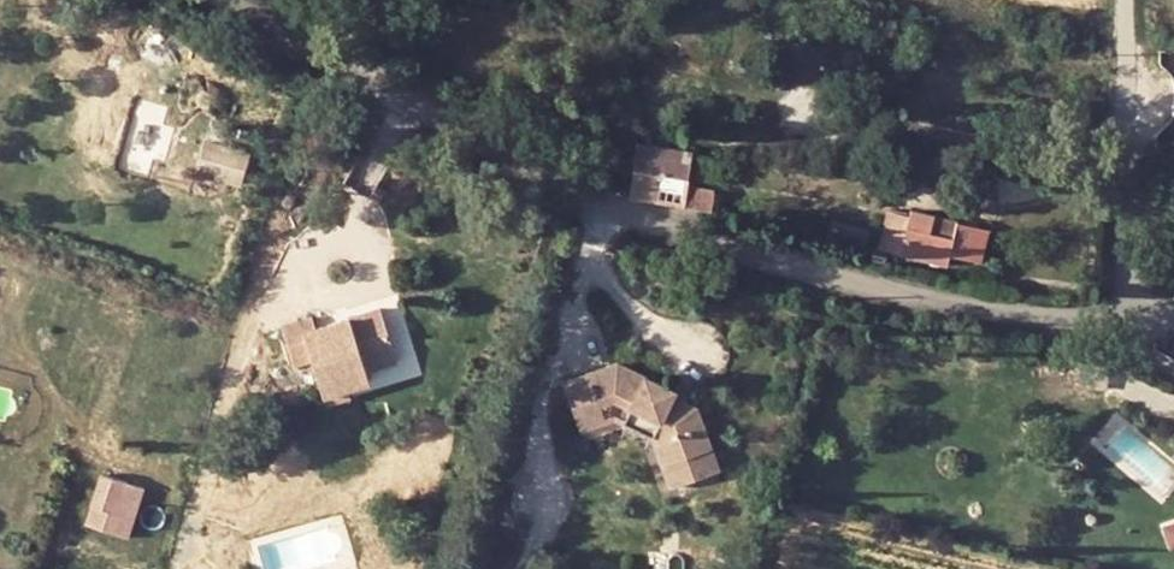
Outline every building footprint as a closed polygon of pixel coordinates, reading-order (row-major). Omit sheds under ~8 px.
[(633,169),(689,180),(696,129),(643,117),(637,143),(633,169)] [(256,154),(212,142),(203,177),(246,189),(256,154)] [(685,207),(710,210),(714,192),(688,187),(685,207)] [(909,218),(885,212),(877,248),(948,266),(951,256),(982,264),(990,231),(956,223),(957,219),(911,208),(909,218)] [(301,351),(320,347),(327,381),(354,376),(351,360),(401,349),(391,304),(328,317),(325,306),(293,312),(301,351)] [(401,349),(351,360),(354,376),(373,372),(373,363),(403,358),(401,349)] [(565,381),(572,400),(596,391),(600,403),(613,399),(631,407),(625,420),(651,434),(673,487),(720,470),(698,408),(686,401),(676,396),(678,391),(618,362),(565,381)] [(354,376),(327,381),(329,394),(357,388),(354,376)] [(678,391),(676,396),(686,401),(693,388),(682,383),(678,391)] [(596,391),(572,400),(582,428),(606,419),(600,403),(596,391)] [(149,492),(107,478),(90,528),(132,543),(149,492)]
